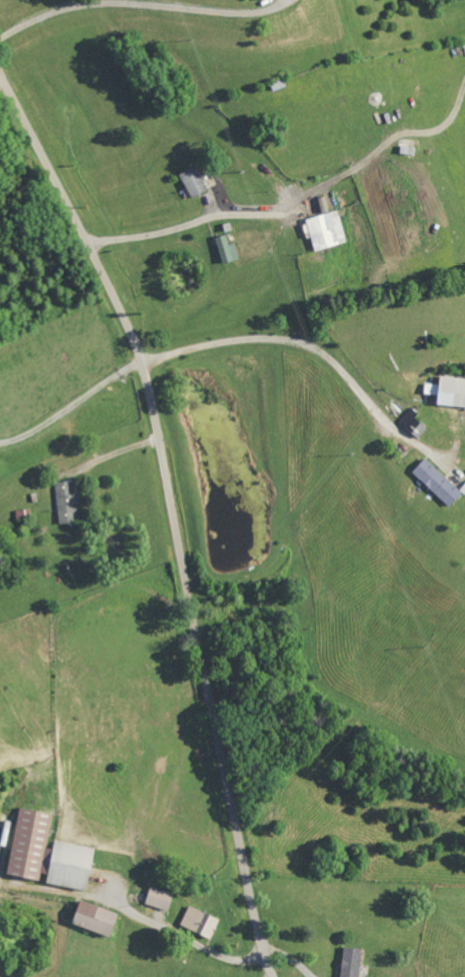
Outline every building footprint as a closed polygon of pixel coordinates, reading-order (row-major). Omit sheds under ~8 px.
[(181,175),(193,199),(209,192),(197,167),(181,175)] [(348,244),(340,212),(308,220),(316,252),(348,244)] [(223,264),(233,262),(228,236),(218,238),(223,264)] [(442,377),(441,386),(426,384),(425,395),(440,397),(438,406),(464,409),(464,380),(442,377)] [(414,473),(451,508),(463,495),(427,460),(414,473)] [(79,523),(77,506),(82,505),(81,494),(76,495),(74,481),(55,484),(60,525),(79,523)] [(96,848),(56,841),(54,849),(47,848),(53,813),(20,808),(9,875),(41,881),(42,874),(49,875),(48,884),(89,891),(96,848)] [(175,894),(152,887),(146,905),(169,911),(175,894)] [(120,913),(82,900),(73,924),(111,937),(120,913)] [(212,939),(221,919),(190,906),(181,926),(212,939)] [(345,947),(341,976),(360,976),(363,949),(345,947)]
